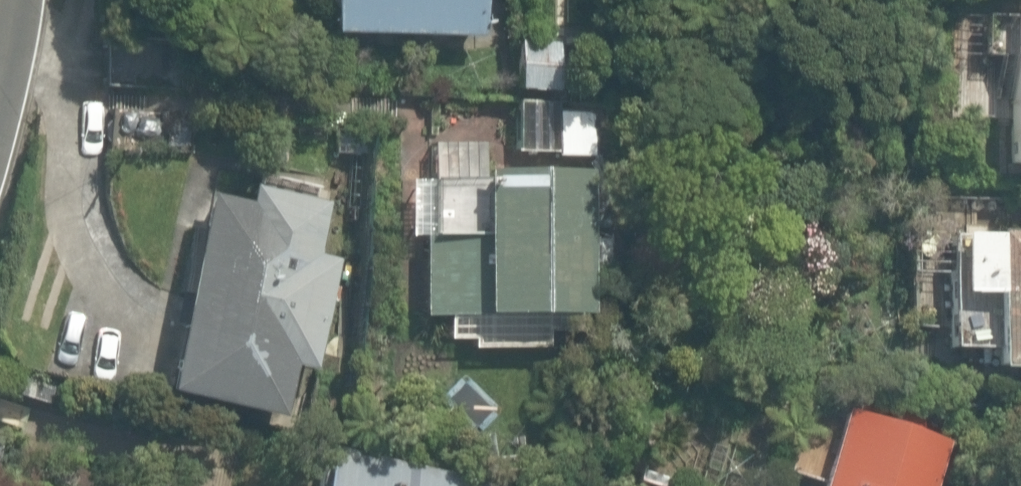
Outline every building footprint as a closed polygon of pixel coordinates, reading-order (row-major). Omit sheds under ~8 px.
[(318,33),(471,36),(471,0),(319,0),(318,33)] [(994,34),(963,34),(961,194),(1020,194),(1020,0),(995,0),(994,34)] [(554,36),(508,35),(507,99),(553,100),(554,36)] [(575,175),(417,170),(412,311),(570,317),(575,175)] [(233,205),(191,196),(149,393),(277,420),(289,364),(310,369),(334,254),(314,250),(325,200),(238,181),(233,205)] [(907,272),(905,328),(936,329),(935,350),(979,351),(978,367),(1020,369),(1020,214),(1017,214),(1017,227),(940,224),(938,274),(907,272)] [(941,431),(826,400),(804,485),(926,485),(941,431)] [(319,444),(309,485),(508,485),(319,444)]
